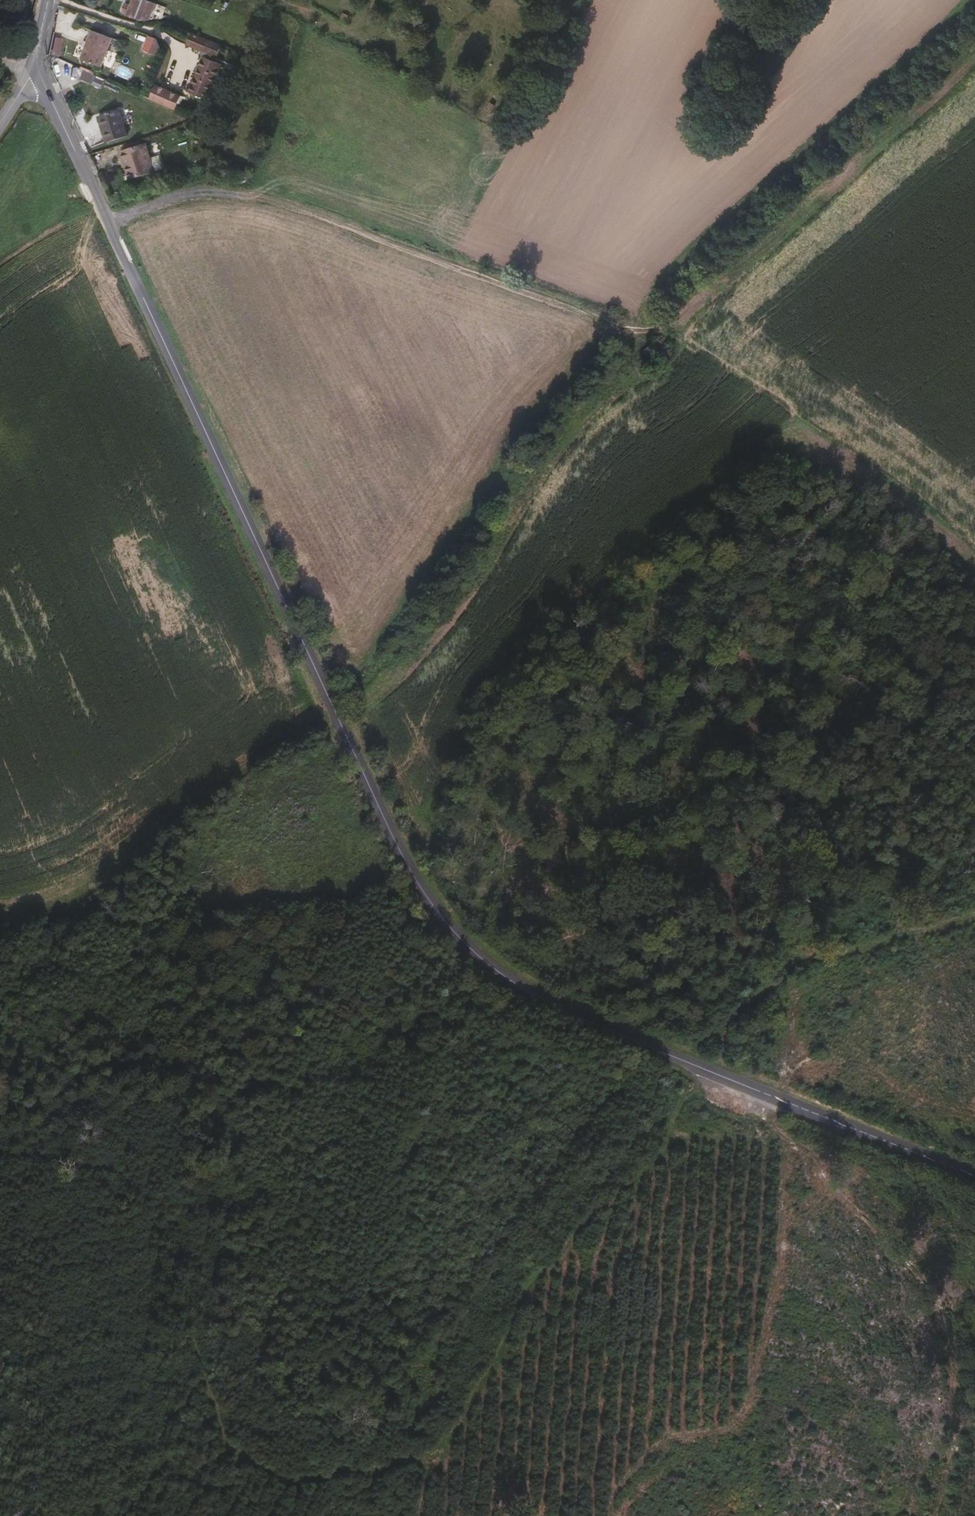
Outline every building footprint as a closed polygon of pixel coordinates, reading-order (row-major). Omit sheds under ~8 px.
[(168,3),(158,0),(135,0),(132,12),(145,17),(164,15),(168,3)] [(220,38),(198,28),(192,40),(215,50),(220,38)] [(107,66),(119,39),(100,30),(88,57),(107,66)] [(166,46),(163,36),(156,34),(151,49),(163,54),(166,46)] [(55,38),(52,55),(59,56),(62,39),(55,38)] [(223,54),(229,42),(220,38),(215,50),(223,54)] [(221,58),(223,54),(215,50),(213,55),(221,58)] [(213,96),(228,61),(221,58),(213,55),(210,53),(195,87),(213,96)] [(101,88),(105,78),(84,70),(80,80),(101,88)] [(129,136),(119,108),(99,114),(109,143),(129,136)] [(155,174),(145,145),(123,152),(133,180),(155,174)]
